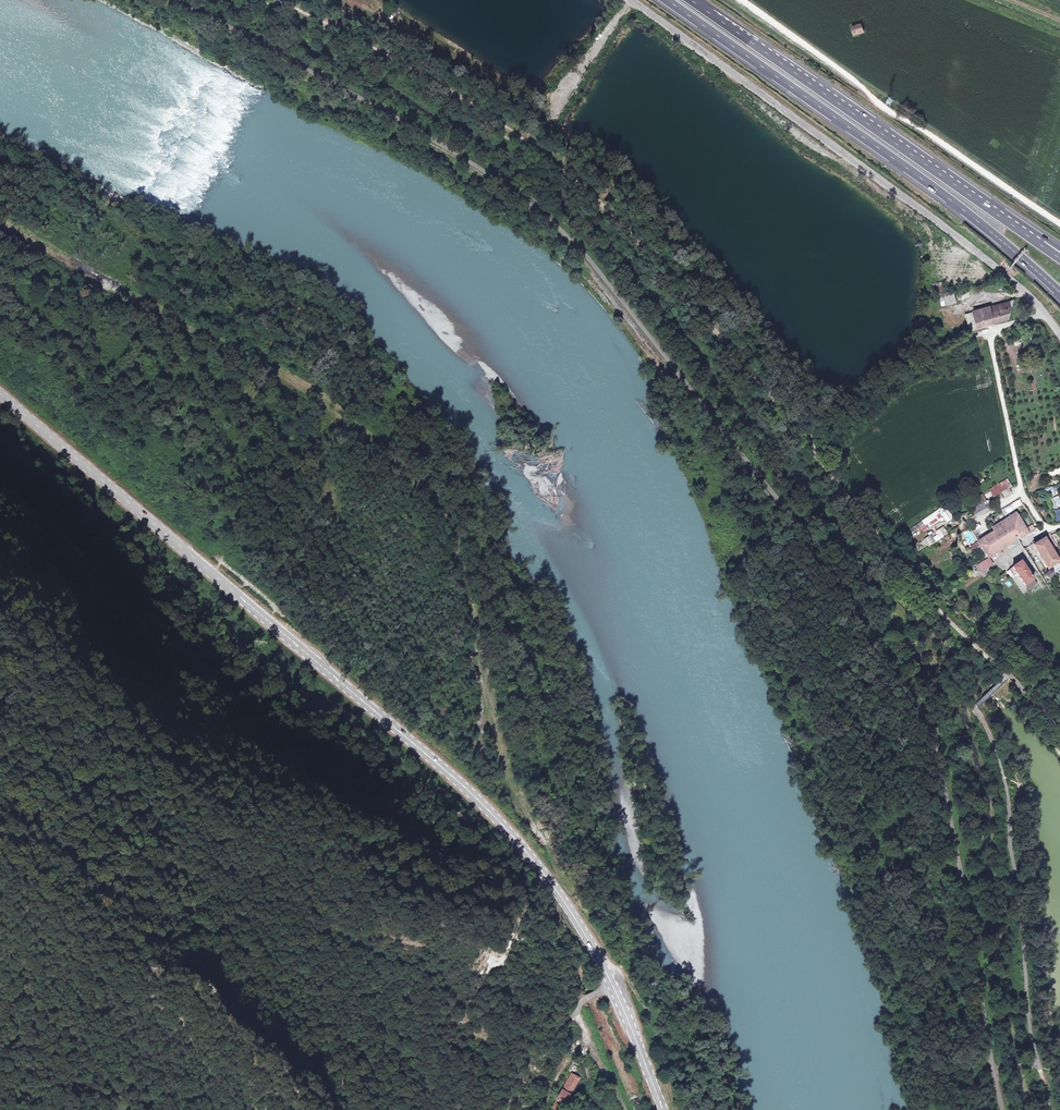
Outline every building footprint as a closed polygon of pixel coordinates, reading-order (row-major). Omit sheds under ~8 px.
[(855,34),(864,32),(862,24),(853,27),(855,34)] [(996,290),(1004,291),(1005,281),(996,281),(996,290)] [(946,294),(948,305),(957,303),(954,292),(946,294)] [(1013,298),(990,305),(992,312),(1011,306),(1013,298)] [(1009,318),(1011,306),(992,312),(990,305),(966,312),(972,330),(979,328),(979,326),(1009,318)] [(989,489),(993,496),(1001,491),(1008,487),(1011,485),(1007,478),(989,489)] [(1008,487),(1001,491),(1004,495),(1010,491),(1008,487)] [(1054,487),(1046,488),(1047,496),(1055,495),(1054,487)] [(971,500),(975,507),(983,502),(986,500),(982,493),(971,500)] [(1059,506),(1059,498),(1059,495),(1051,498),(1055,508),(1059,506)] [(1014,510),(1022,505),(1019,499),(1010,504),(1014,510)] [(987,507),(983,502),(975,507),(973,508),(975,513),(976,514),(987,507)] [(945,505),(940,509),(948,521),(953,517),(945,505)] [(938,510),(903,534),(904,536),(939,512),(938,510)] [(1008,522),(1004,524),(1015,540),(1018,538),(1028,532),(1025,527),(1018,516),(1016,513),(1007,519),(1008,522)] [(1004,524),(1008,522),(1007,519),(992,528),(994,531),(1004,524)] [(968,527),(976,538),(980,535),(976,529),(981,525),(979,523),(974,522),(968,527)] [(1025,527),(1028,532),(1035,528),(1032,523),(1025,527)] [(1004,524),(994,531),(1005,547),(1015,540),(1004,524)] [(931,535),(931,534),(924,539),(928,546),(948,534),(943,527),(931,535)] [(1005,547),(994,531),(978,541),(980,544),(989,557),(1005,547)] [(904,536),(903,534),(900,536),(915,554),(918,551),(904,536)] [(1050,536),(1045,538),(1052,548),(1056,545),(1050,536)] [(1052,548),(1045,538),(1034,545),(1048,566),(1059,559),(1052,548)] [(978,541),(971,547),(973,550),(980,544),(978,541)] [(990,557),(978,565),(982,571),(994,563),(990,557)] [(1020,561),(1012,566),(1016,572),(1028,589),(1036,584),(1020,561)] [(579,1080),(574,1076),(564,1091),(561,1090),(555,1100),(558,1102),(553,1109),(560,1109),(563,1106),(564,1106),(570,1096),(569,1095),(579,1080)]
